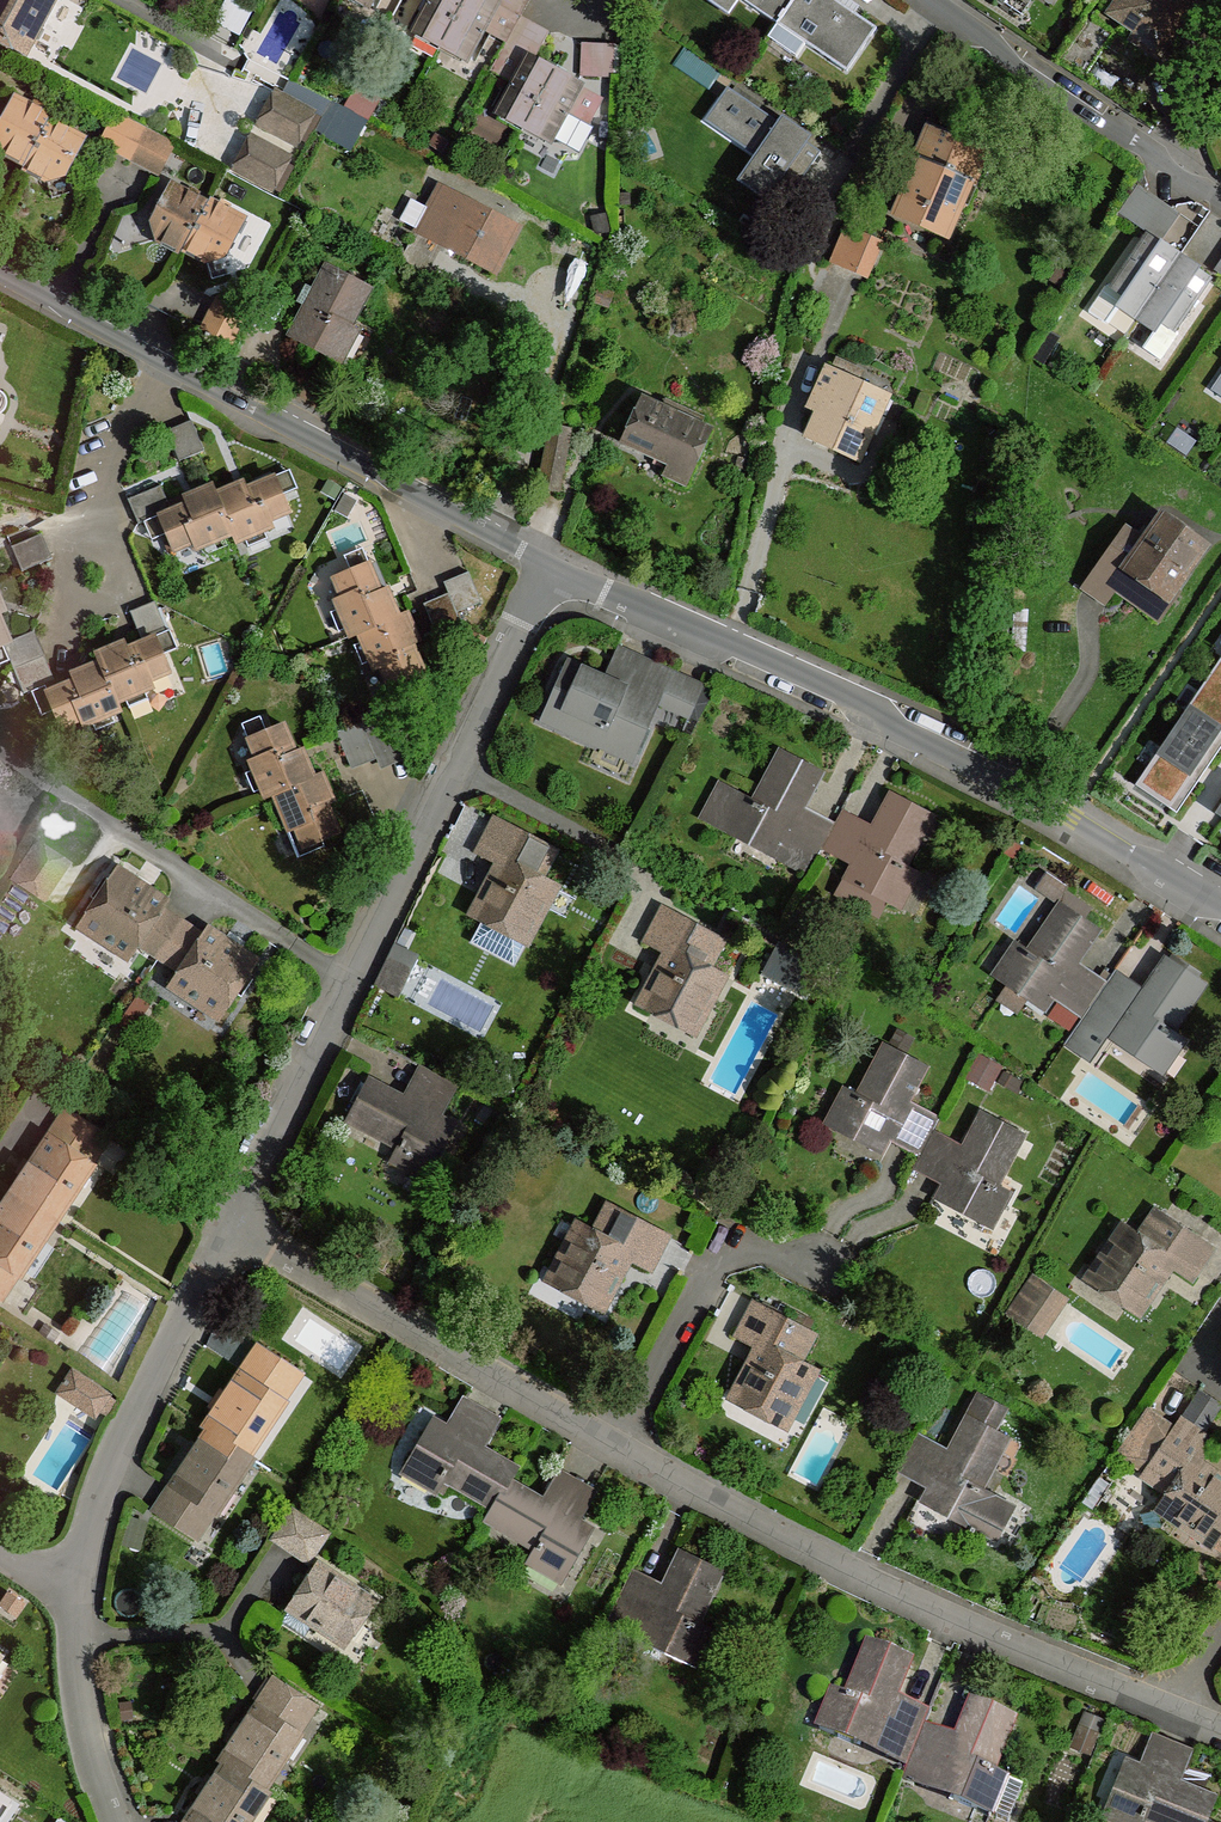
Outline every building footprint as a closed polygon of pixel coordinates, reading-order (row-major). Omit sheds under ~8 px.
[(27,56),(56,0),(0,0),(0,42),(27,56)] [(430,2),(416,28),(443,43),(466,0),(431,0),(430,2)] [(488,0),(466,0),(443,43),(471,58),(485,33),(499,6),(492,2),(488,0)] [(492,2),(499,6),(485,33),(506,44),(491,71),(514,83),(527,58),(535,62),(550,32),(521,17),(529,0),(493,0),(492,2)] [(729,17),(741,0),(705,0),(729,17)] [(766,0),(745,0),(759,10),(766,0)] [(795,0),(766,0),(759,10),(779,23),(795,0)] [(778,24),(848,72),(877,28),(836,0),(795,0),(779,23),(778,24)] [(1114,13),(1136,29),(1141,23),(1164,38),(1187,0),(1123,0),(1114,13)] [(1141,23),(1136,29),(1131,38),(1154,53),(1164,38),(1141,23)] [(614,45),(583,44),(581,76),(613,78),(614,45)] [(535,62),(527,58),(514,83),(499,110),(527,124),(554,72),(535,62)] [(582,87),(554,72),(527,124),(554,139),(568,113),(582,87)] [(605,98),(582,87),(568,113),(591,124),(605,98)] [(813,138),(783,117),(778,122),(729,89),(707,121),(756,156),(738,181),(767,202),(779,185),(809,143),(813,138)] [(316,113),(274,91),(257,125),(298,146),(316,113)] [(355,91),(347,106),(369,119),(378,103),(355,91)] [(15,99),(0,127),(0,148),(1,152),(25,165),(49,120),(51,117),(15,99)] [(333,122),(359,136),(368,120),(342,106),(333,122)] [(145,130),(117,115),(101,144),(130,159),(145,130)] [(84,139),(49,120),(25,165),(23,169),(47,181),(65,176),(84,139)] [(359,136),(333,122),(325,137),(351,151),(359,136)] [(943,129),(929,161),(972,179),(981,183),(995,151),(943,129)] [(158,136),(145,130),(130,159),(159,174),(174,145),(158,136)] [(293,157),(250,135),(231,172),(274,194),(293,157)] [(822,152),(809,143),(779,185),(792,194),(822,152)] [(972,179),(929,161),(919,155),(894,211),(948,235),(972,179)] [(71,193),(65,176),(47,181),(52,198),(71,193)] [(1168,231),(1182,206),(1139,183),(1126,208),(1168,231)] [(207,204),(172,186),(153,223),(159,240),(182,252),(184,249),(207,204)] [(520,230),(439,187),(428,208),(417,229),(416,231),(497,273),(520,230)] [(401,221),(417,229),(428,208),(413,200),(401,221)] [(209,201),(207,204),(184,249),(207,262),(226,256),(244,219),(209,201)] [(159,240),(153,223),(135,228),(140,245),(159,240)] [(882,244),(847,229),(833,262),(868,277),(882,244)] [(1127,297),(1120,307),(1138,319),(1181,256),(1162,243),(1161,246),(1149,237),(1114,289),(1127,297)] [(231,274),(226,256),(207,262),(212,279),(231,274)] [(1181,256),(1138,319),(1155,332),(1162,321),(1175,329),(1209,279),(1197,271),(1198,268),(1181,256)] [(372,287),(327,264),(289,337),(333,360),(372,287)] [(1108,324),(1120,307),(1127,297),(1114,289),(1108,285),(1090,312),(1108,324)] [(247,314),(218,299),(203,328),(232,343),(247,314)] [(1175,329),(1162,321),(1155,332),(1144,349),(1161,361),(1180,333),(1175,329)] [(806,434),(851,456),(883,392),(828,365),(819,385),(828,389),(806,434)] [(1213,389),(1220,395),(1220,377),(1213,389)] [(711,431),(644,399),(624,441),(670,463),(666,473),(687,483),(711,431)] [(204,452),(191,422),(167,432),(180,462),(199,454),(204,452)] [(566,448),(548,445),(540,486),(560,489),(566,448)] [(288,470),(273,476),(282,496),(297,490),(288,470)] [(244,481),(216,493),(233,535),(237,543),(274,528),(271,521),(289,512),(282,496),(273,476),(247,488),(244,481)] [(340,488),(329,481),(323,491),(335,498),(340,488)] [(171,510),(161,514),(177,551),(194,543),(197,550),(233,535),(216,493),(213,485),(185,496),(188,504),(171,510)] [(161,514),(171,510),(161,487),(127,500),(138,524),(161,514)] [(345,493),(335,510),(347,518),(357,500),(345,493)] [(1128,527),(1100,567),(1122,582),(1128,573),(1146,585),(1150,579),(1169,593),(1203,544),(1164,517),(1148,541),(1128,527)] [(53,557),(42,534),(13,547),(23,570),(39,563),(53,557)] [(352,572),(371,564),(365,550),(346,558),(352,572)] [(389,588),(382,591),(371,564),(352,572),(334,580),(341,598),(335,601),(350,637),(358,634),(400,616),(389,588)] [(444,584),(449,595),(457,614),(481,603),(468,574),(444,584)] [(457,614),(449,595),(425,605),(438,635),(461,625),(457,614)] [(132,612),(144,641),(154,637),(162,657),(178,649),(157,601),(132,612)] [(409,612),(400,616),(358,634),(374,670),(380,667),(388,686),(425,670),(414,643),(421,640),(409,612)] [(3,643),(11,640),(0,615),(0,645),(3,643)] [(33,630),(11,640),(3,643),(14,669),(44,656),(33,630)] [(96,654),(100,662),(117,703),(153,688),(150,681),(169,673),(162,657),(154,637),(144,641),(126,649),(124,642),(96,654)] [(643,715),(651,719),(657,703),(660,704),(674,673),(615,646),(603,676),(651,698),(643,715)] [(55,682),(44,656),(14,669),(25,694),(55,682)] [(1135,785),(1178,813),(1220,749),(1220,656),(1135,785)] [(569,661),(549,705),(602,728),(596,741),(633,758),(651,719),(643,715),(651,698),(603,676),(569,661)] [(56,688),(48,692),(63,728),(81,721),(84,727),(121,712),(117,703),(100,662),(72,674),(74,679),(56,688)] [(674,673),(660,704),(690,718),(703,686),(674,673)] [(359,719),(361,724),(365,733),(376,760),(381,771),(406,761),(390,723),(383,708),(359,719)] [(365,733),(361,724),(336,734),(352,770),(376,760),(365,733)] [(303,750),(297,753),(286,725),(248,740),(256,758),(250,761),(266,798),(274,794),(315,777),(303,750)] [(720,784),(702,817),(759,848),(764,840),(782,849),(784,844),(804,807),(822,772),(782,751),(755,801),(720,784)] [(315,777),(274,794),(290,831),(296,828),(304,846),(340,831),(329,804),(335,802),(323,773),(315,777)] [(931,814),(891,794),(874,826),(854,865),(851,871),(868,880),(864,888),(887,900),(900,906),(917,873),(904,866),(931,814)] [(834,822),(804,807),(784,844),(814,858),(820,848),(834,822)] [(841,809),(834,822),(820,848),(854,865),(874,826),(841,809)] [(554,850),(495,820),(479,851),(500,864),(473,915),(526,943),(556,886),(541,877),(554,850)] [(42,836),(16,878),(51,899),(77,858),(42,836)] [(117,868),(80,923),(130,957),(139,945),(163,908),(167,902),(117,868)] [(868,880),(851,871),(838,895),(878,918),(887,900),(864,888),(868,880)] [(1017,944),(995,976),(1028,998),(1034,992),(1049,1003),(1053,997),(1077,963),(1098,931),(1062,905),(1029,952),(1017,944)] [(182,922),(163,908),(139,945),(160,958),(182,922)] [(721,940),(664,909),(647,940),(668,952),(641,1004),(694,1032),(724,975),(708,966),(721,940)] [(203,935),(182,922),(160,958),(179,971),(203,935)] [(207,930),(203,935),(179,971),(171,983),(221,1016),(256,962),(207,930)] [(805,962),(819,969),(821,964),(778,942),(761,972),(792,988),(805,962)] [(410,967),(388,956),(374,985),(397,995),(410,967)] [(1145,989),(1117,1030),(1133,1042),(1129,1049),(1161,1072),(1183,1040),(1171,1032),(1203,984),(1166,959),(1145,989)] [(819,969),(805,962),(792,988),(805,995),(819,969)] [(1105,982),(1077,963),(1053,997),(1083,1018),(1093,1003),(1105,982)] [(1114,969),(1105,982),(1093,1003),(1117,1019),(1107,1035),(1129,1049),(1133,1042),(1117,1030),(1145,989),(1114,969)] [(1117,1019),(1093,1003),(1083,1018),(1076,1028),(1100,1044),(1107,1035),(1117,1019)] [(1100,1044),(1076,1028),(1064,1045),(1088,1063),(1100,1044)] [(846,1089),(829,1123),(863,1142),(868,1135),(885,1144),(887,1140),(909,1100),(926,1067),(886,1046),(860,1096),(846,1089)] [(402,1095),(442,1116),(456,1086),(416,1066),(402,1095)] [(402,1095),(369,1078),(348,1119),(400,1146),(392,1159),(425,1177),(446,1141),(437,1138),(447,1120),(442,1116),(402,1095)] [(939,1117),(909,1100),(887,1140),(919,1156),(933,1129),(939,1117)] [(66,1111),(49,1135),(80,1155),(96,1131),(66,1111)] [(1022,1133),(983,1113),(965,1146),(944,1186),(942,1189),(960,1198),(956,1207),(991,1225),(1008,1192),(996,1185),(1022,1133)] [(944,1186),(965,1146),(933,1129),(919,1156),(912,1170),(944,1186)] [(12,1190),(53,1217),(74,1185),(72,1183),(87,1161),(80,1155),(49,1135),(12,1190)] [(0,1209),(0,1262),(8,1267),(14,1271),(29,1248),(31,1250),(53,1217),(12,1190),(0,1209)] [(579,1224),(549,1281),(602,1309),(630,1257),(651,1268),(669,1237),(610,1205),(596,1233),(579,1224)] [(1192,1278),(1212,1248),(1158,1211),(1140,1236),(1125,1226),(1089,1279),(1138,1312),(1172,1265),(1192,1278)] [(8,1267),(0,1278),(0,1297),(2,1299),(19,1274),(14,1271),(8,1267)] [(1048,1288),(1034,1278),(1010,1312),(1025,1322),(1048,1288)] [(1048,1288),(1025,1322),(1042,1334),(1065,1301),(1048,1288)] [(759,1347),(732,1399),(785,1426),(815,1369),(799,1361),(813,1334),(755,1304),(739,1336),(759,1347)] [(258,1345),(241,1371),(272,1392),(289,1366),(258,1345)] [(205,1426),(209,1429),(244,1453),(265,1421),(263,1420),(279,1397),(272,1392),(241,1371),(205,1426)] [(109,1395),(74,1372),(60,1392),(96,1415),(109,1395)] [(447,1427),(485,1448),(502,1417),(464,1395),(447,1427)] [(967,1416),(994,1430),(1004,1409),(979,1395),(967,1416)] [(1147,1473),(1177,1428),(1149,1409),(1119,1454),(1147,1473)] [(967,1416),(949,1451),(929,1490),(923,1501),(995,1540),(1013,1507),(981,1488),(1007,1437),(994,1430),(967,1416)] [(1213,1544),(1220,1532),(1220,1477),(1199,1461),(1212,1442),(1183,1420),(1177,1428),(1147,1473),(1145,1475),(1169,1492),(1159,1507),(1213,1544)] [(447,1427),(441,1424),(432,1441),(423,1437),(404,1471),(437,1491),(445,1478),(494,1506),(510,1480),(516,1466),(485,1448),(447,1427)] [(244,1453),(209,1429),(172,1484),(202,1504),(210,1509),(224,1487),(227,1488),(248,1456),(244,1453)] [(897,1473),(929,1490),(949,1451),(918,1434),(897,1473)] [(558,1467),(541,1498),(580,1521),(597,1490),(558,1467)] [(1112,1485),(1101,1477),(1088,1498),(1099,1505),(1112,1485)] [(541,1498),(510,1480),(494,1506),(487,1519),(537,1547),(529,1560),(563,1579),(582,1544),(575,1540),(584,1523),(580,1521),(541,1498)] [(185,1530),(202,1504),(172,1484),(154,1510),(185,1530)] [(327,1533),(293,1511),(274,1538),(309,1561),(327,1533)] [(721,1570),(681,1551),(665,1583),(647,1620),(639,1639),(693,1663),(711,1628),(697,1622),(721,1570)] [(316,1566),(290,1606),(346,1642),(373,1603),(316,1566)] [(647,1620),(665,1583),(634,1569),(616,1606),(647,1620)] [(833,1693),(818,1730),(857,1746),(860,1737),(877,1744),(896,1699),(911,1663),(869,1646),(847,1699),(833,1693)] [(257,1704),(288,1725),(305,1698),(274,1678),(257,1704)] [(928,1713),(896,1699),(877,1744),(860,1737),(857,1746),(906,1767),(923,1726),(928,1713)] [(225,1763),(260,1786),(282,1753),(280,1752),(294,1728),(288,1725),(257,1704),(221,1760),(225,1763)] [(1013,1721),(972,1704),(957,1740),(938,1784),(957,1792),(954,1800),(992,1816),(1005,1780),(991,1774),(1013,1721)] [(1103,1720),(1087,1713),(1074,1744),(1090,1751),(1103,1720)] [(938,1784),(957,1740),(923,1726),(906,1767),(902,1779),(954,1800),(957,1792),(938,1784)] [(1141,1765),(1182,1782),(1195,1751),(1153,1734),(1141,1765)] [(188,1817),(195,1821),(239,1821),(240,1821),(243,1821),(265,1789),(260,1786),(225,1763),(188,1817)] [(1104,1815),(1122,1821),(1142,1821),(1145,1815),(1161,1821),(1204,1821),(1215,1796),(1182,1782),(1141,1765),(1135,1763),(1127,1780),(1119,1777),(1104,1815)] [(1005,1780),(992,1816),(1009,1821),(1023,1787),(1005,1780)]
